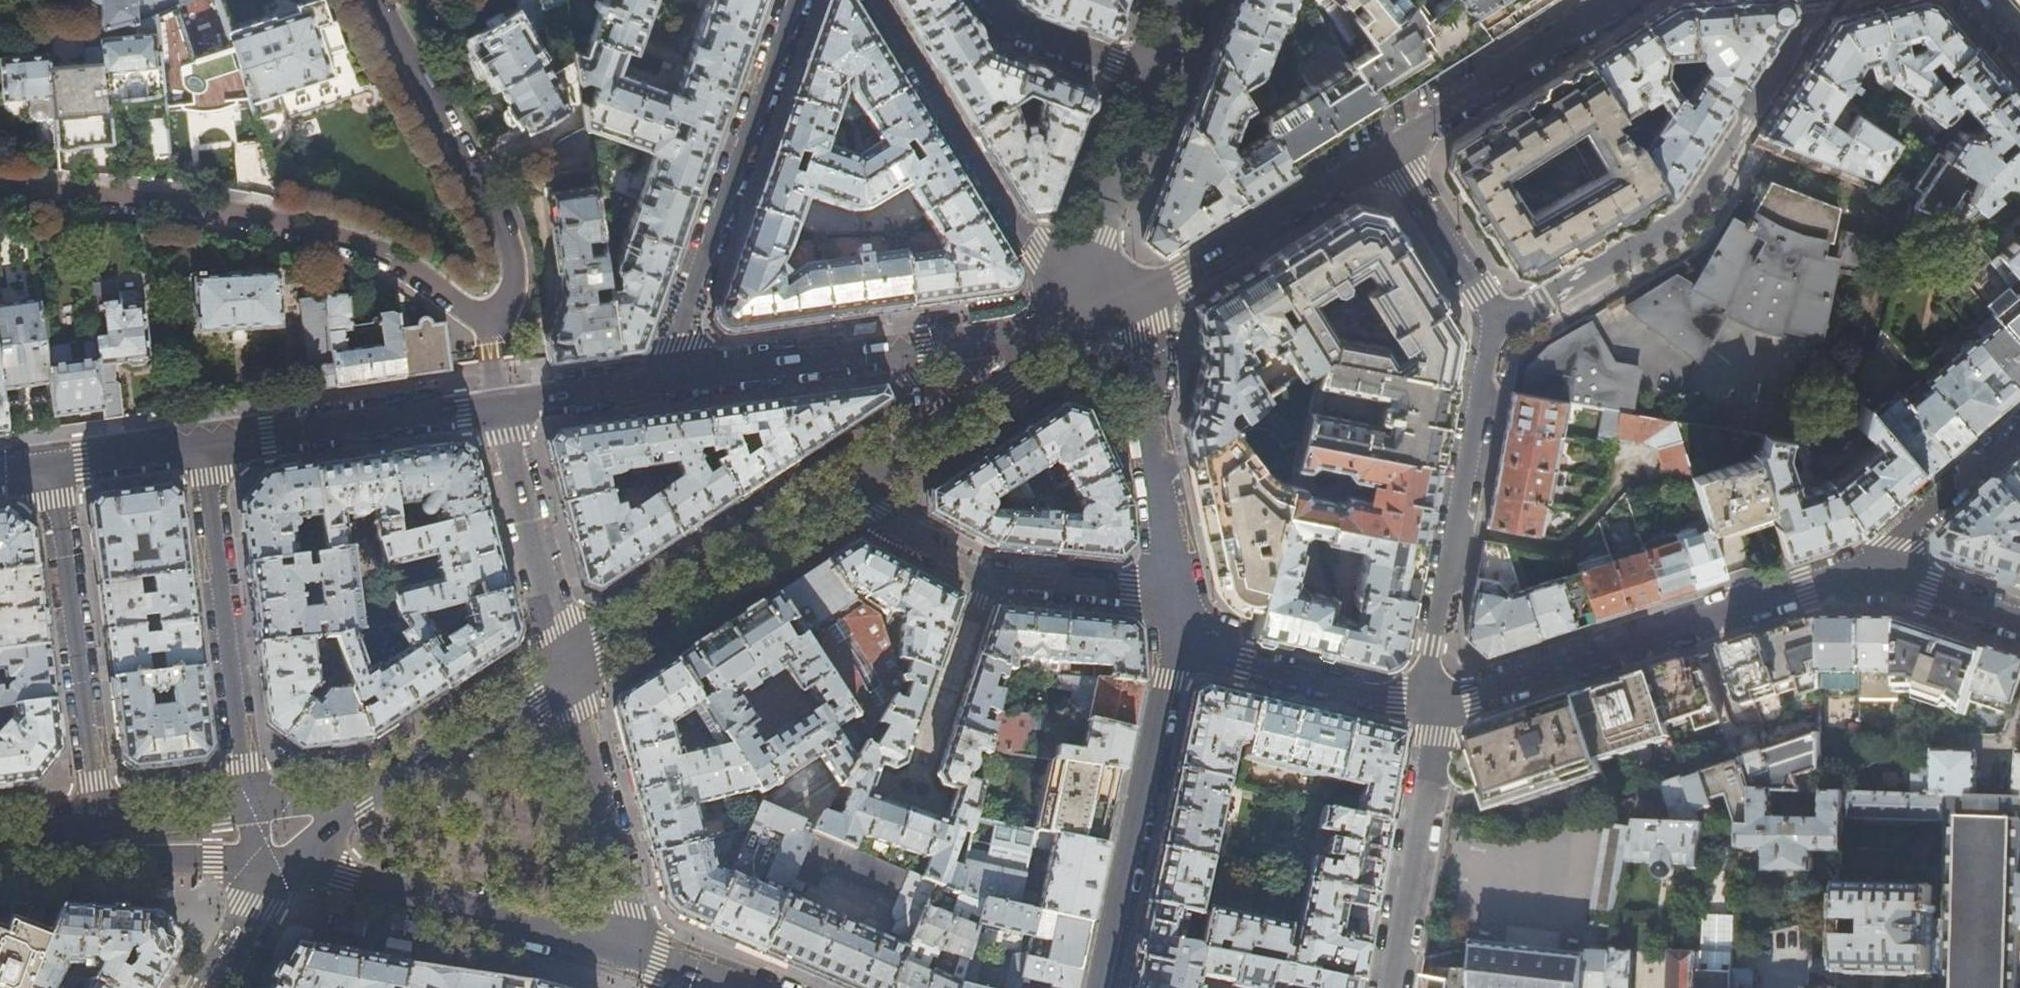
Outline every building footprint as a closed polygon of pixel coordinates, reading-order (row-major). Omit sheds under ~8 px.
[(100,27),(135,17),(135,0),(97,0),(99,0),(100,27)] [(179,0),(153,0),(158,10),(179,0)] [(325,16),(320,0),(304,0),(292,4),(294,10),(271,17),(270,13),(224,27),(231,47),(325,16)] [(590,33),(626,46),(635,50),(654,0),(601,0),(590,33)] [(696,5),(704,7),(753,26),(762,0),(698,0),(696,5)] [(790,102),(836,118),(843,98),(842,80),(850,80),(850,96),(862,116),(905,90),(880,48),(850,0),(826,0),(804,60),(790,102)] [(951,0),(897,0),(906,15),(922,5),(928,14),(951,0)] [(958,0),(951,0),(928,14),(922,5),(906,15),(945,77),(971,121),(1018,92),(1024,89),(1038,94),(1083,110),(1088,98),(1092,86),(988,48),(978,33),(958,0)] [(1026,3),(1111,35),(1116,22),(1121,8),(1115,0),(1024,0),(1026,3)] [(1121,8),(1124,0),(1115,0),(1121,8)] [(1213,48),(1237,85),(1256,73),(1259,72),(1278,19),(1282,21),(1290,0),(1231,0),(1213,48)] [(1310,1),(1309,2),(1323,24),(1375,103),(1391,93),(1429,69),(1456,52),(1485,34),(1458,0),(1440,0),(1425,11),(1416,0),(1354,0),(1359,6),(1348,13),(1340,1),(1342,0),(1309,0),(1310,1)] [(1485,34),(1517,14),(1539,0),(1458,0),(1485,34)] [(1665,57),(1697,53),(1699,58),(1703,62),(1706,65),(1696,81),(1727,107),(1757,61),(1789,10),(1785,0),(1732,0),(1720,1),(1677,4),(1671,6),(1643,23),(1665,57)] [(1932,0),(1904,0),(1876,7),(1895,79),(1893,82),(1916,98),(1970,44),(1951,22),(1933,0),(1932,0)] [(2019,10),(2019,0),(2012,0),(2019,10)] [(744,52),(753,26),(704,7),(692,38),(688,37),(684,50),(688,51),(682,66),(733,84),(744,52)] [(1816,44),(1802,65),(1842,92),(1846,87),(1851,90),(1855,83),(1850,80),(1862,62),(1872,60),(1876,83),(1888,91),(1893,82),(1895,79),(1876,7),(1858,12),(1833,19),(1816,44)] [(491,69),(500,86),(547,59),(535,39),(533,40),(519,15),(515,13),(514,14),(511,9),(492,19),(495,25),(476,36),(481,46),(476,49),(478,52),(474,54),(473,57),(476,63),(478,67),(482,69),(487,67),(489,70),(491,69)] [(153,12),(135,17),(100,27),(98,27),(107,99),(162,93),(159,64),(153,12)] [(282,118),(361,92),(345,43),(340,45),(332,20),(327,21),(325,16),(231,47),(265,150),(272,147),(276,145),(281,138),(284,131),(284,124),(282,118)] [(44,22),(45,31),(56,144),(82,142),(111,139),(107,99),(98,27),(93,29),(44,22)] [(1665,57),(1643,23),(1615,41),(1586,60),(1618,115),(1619,116),(1654,94),(1664,108),(1665,108),(1667,110),(1667,111),(1681,94),(1677,91),(1664,71),(1665,57)] [(1375,103),(1323,24),(1308,33),(1313,59),(1306,64),(1297,76),(1302,84),(1273,103),(1256,73),(1237,85),(1286,159),(1325,134),(1375,103)] [(45,31),(30,28),(32,52),(0,55),(0,84),(1,98),(27,95),(27,101),(26,103),(25,107),(25,111),(26,115),(30,118),(33,121),(35,122),(37,122),(39,145),(56,144),(45,31)] [(618,70),(626,46),(590,33),(584,51),(573,46),(575,60),(578,79),(584,78),(596,82),(591,95),(677,125),(680,115),(694,120),(690,129),(714,138),(723,112),(733,84),(682,66),(675,63),(667,86),(618,70)] [(1970,44),(1916,98),(1911,104),(1914,108),(1920,103),(1936,122),(1954,109),(1953,107),(1959,102),(1979,126),(1972,132),(1958,131),(1944,150),(1938,146),(1933,152),(1975,179),(1978,173),(2019,136),(2019,103),(1991,69),(1970,44)] [(1286,159),(1237,85),(1213,48),(1197,90),(1188,116),(1245,202),(1270,187),(1290,174),(1294,172),(1286,159)] [(554,72),(547,59),(500,86),(510,103),(508,104),(510,108),(507,110),(505,114),(507,117),(509,122),(514,123),(518,121),(520,126),(525,123),(530,132),(568,111),(569,104),(560,89),(578,79),(575,60),(554,72)] [(660,65),(669,68),(671,62),(662,59),(660,65)] [(1481,125),(1453,142),(1446,171),(1476,218),(1507,268),(1536,275),(1569,256),(1622,227),(1667,201),(1667,200),(1639,150),(1635,143),(1625,148),(1621,140),(1624,138),(1618,127),(1614,129),(1609,120),(1618,115),(1586,60),(1549,82),(1519,101),(1481,125)] [(1824,119),(1842,92),(1802,65),(1782,96),(1757,133),(1751,143),(1769,150),(1776,153),(1780,144),(1870,178),(1895,140),(1857,114),(1844,133),(1824,119)] [(1685,96),(1681,94),(1667,111),(1667,110),(1639,150),(1667,200),(1704,144),(1727,107),(1696,81),(1685,96)] [(920,113),(905,90),(862,116),(878,143),(854,157),(857,189),(905,158),(899,149),(907,144),(913,154),(935,139),(920,113)] [(1064,162),(1083,110),(1038,94),(1035,130),(1032,127),(1027,127),(1023,129),(1021,131),(1013,103),(1021,98),(1018,92),(971,121),(999,166),(1023,206),(1048,204),(1064,162)] [(677,125),(591,95),(589,101),(581,102),(584,126),(645,147),(637,170),(695,191),(705,163),(714,138),(690,129),(687,137),(674,133),(677,125)] [(168,153),(162,99),(151,100),(150,102),(151,115),(148,118),(151,137),(153,154),(168,153)] [(826,147),(836,118),(790,102),(780,129),(771,156),(857,189),(854,157),(826,147)] [(1221,217),(1245,202),(1188,116),(1176,146),(1142,239),(1161,255),(1221,217)] [(554,142),(558,174),(591,170),(585,127),(554,142)] [(1919,142),(1930,149),(1936,144),(1928,135),(1919,142)] [(1978,173),(1975,179),(1958,224),(1961,228),(1998,197),(1993,191),(2001,184),(2014,185),(2019,192),(2019,136),(1978,173)] [(952,166),(935,139),(913,154),(919,163),(911,168),(905,158),(857,189),(859,212),(866,211),(905,188),(921,216),(966,188),(952,166)] [(1958,224),(1975,179),(1933,152),(1911,186),(1918,191),(1909,205),(1958,224)] [(859,212),(857,189),(771,156),(762,181),(751,211),(797,227),(807,197),(850,213),(859,212)] [(687,215),(695,191),(637,170),(630,189),(639,192),(627,224),(678,241),(687,215)] [(1663,283),(1625,306),(1698,358),(1725,310),(1733,315),(1755,326),(1765,329),(1777,332),(1777,336),(1781,336),(1781,333),(1817,337),(1830,269),(1872,278),(1881,234),(1839,226),(1837,238),(1829,237),(1835,204),(1767,178),(1758,194),(1745,217),(1744,217),(1740,223),(1729,218),(1728,220),(1729,221),(1693,284),(1675,275),(1663,283)] [(616,348),(608,284),(597,214),(593,186),(548,192),(559,279),(559,290),(559,298),(555,315),(550,331),(544,333),(548,357),(578,353),(616,348)] [(920,255),(918,245),(900,248),(909,308),(960,301),(996,296),(996,295),(1004,295),(1009,294),(1013,291),(1015,287),(1017,285),(1018,277),(1018,275),(1016,270),(1011,264),(1012,264),(994,235),(966,188),(921,216),(939,245),(931,254),(920,255)] [(1354,204),(1325,222),(1261,263),(1321,361),(1329,356),(1453,381),(1460,345),(1456,326),(1419,268),(1383,211),(1354,204)] [(1958,224),(1909,205),(1902,232),(1956,254),(1964,233),(1961,228),(1958,224)] [(790,249),(797,227),(751,211),(737,252),(719,303),(720,305),(717,309),(716,313),(716,318),(717,322),(719,326),(723,329),(725,331),(729,332),(734,332),(740,329),(742,331),(778,326),(828,319),(820,263),(800,266),(787,275),(779,266),(790,249)] [(663,284),(678,241),(627,224),(616,256),(617,285),(608,284),(616,348),(627,347),(641,345),(663,284)] [(1989,262),(2009,286),(2012,283),(2019,277),(2019,237),(1989,262)] [(895,248),(895,253),(868,257),(867,247),(855,248),(857,258),(837,260),(835,244),(818,246),(820,263),(828,319),(869,313),(909,308),(900,248),(895,248)] [(1199,366),(1195,389),(1192,401),(1187,412),(1181,424),(1187,452),(1228,423),(1321,361),(1261,263),(1226,285),(1193,306),(1197,323),(1199,331),(1200,350),(1200,363),(1199,366)] [(195,280),(197,332),(280,328),(276,276),(225,279),(195,280)] [(2012,283),(2009,286),(2015,292),(2019,299),(2019,292),(2012,283)] [(98,358),(99,364),(126,361),(130,365),(142,364),(144,359),(149,358),(140,287),(117,290),(117,289),(91,292),(98,358)] [(1993,314),(2019,346),(2019,299),(2015,292),(1991,312),(1993,314)] [(325,297),(325,313),(336,387),(371,382),(404,378),(399,331),(397,312),(375,316),(376,318),(370,319),(368,321),(367,322),(367,324),(350,326),(350,323),(350,322),(348,322),(346,322),(345,309),(343,294),(325,297)] [(0,307),(0,390),(8,389),(48,384),(46,366),(39,303),(0,307)] [(311,391),(336,387),(325,313),(302,316),(303,329),(295,329),(300,361),(315,359),(316,366),(306,367),(311,391)] [(1976,338),(2019,391),(2019,346),(1993,314),(1971,332),(1976,338)] [(417,328),(399,331),(404,378),(429,374),(450,371),(449,365),(444,324),(431,326),(430,323),(428,320),(425,319),(422,319),(419,320),(417,323),(416,326),(417,328)] [(1528,370),(1524,395),(1618,412),(1630,414),(1638,368),(1612,364),(1588,323),(1546,347),(1532,365),(1528,370)] [(1873,362),(1882,372),(1896,360),(1903,368),(1910,363),(1881,329),(1873,362)] [(1924,381),(1971,435),(1987,420),(2019,392),(2019,391),(1976,338),(1957,354),(1953,357),(1942,345),(1915,369),(1924,381)] [(1445,422),(1453,381),(1329,356),(1321,361),(1302,437),(1437,463),(1445,422)] [(101,378),(99,364),(98,358),(46,366),(48,384),(50,384),(54,417),(104,409),(101,378)] [(101,378),(104,409),(105,419),(122,417),(119,383),(114,382),(113,377),(101,378)] [(1912,384),(1899,395),(1948,454),(1956,447),(1971,435),(1924,381),(1916,388),(1912,384)] [(818,396),(775,402),(780,432),(796,461),(839,433),(887,401),(882,387),(818,396)] [(1895,391),(1868,414),(1922,476),(1933,467),(1948,454),(1899,395),(1896,392),(1895,391)] [(1618,412),(1524,395),(1511,393),(1507,414),(1505,426),(1562,437),(1612,447),(1614,438),(1618,412)] [(780,432),(775,402),(744,406),(704,412),(711,458),(736,500),(765,481),(796,461),(780,432)] [(1072,409),(1062,406),(1048,416),(1020,434),(1042,468),(1052,496),(1074,493),(1114,474),(1099,441),(1086,413),(1072,409)] [(1889,505),(1922,476),(1868,414),(1863,407),(1857,429),(1871,446),(1827,482),(1856,533),(1889,505)] [(704,412),(675,416),(635,421),(644,483),(652,496),(677,538),(707,519),(736,500),(711,458),(704,412)] [(1660,419),(1630,414),(1618,412),(1614,438),(1646,444),(1660,419)] [(1672,421),(1660,419),(1646,444),(1657,450),(1679,443),(1672,421)] [(609,493),(644,483),(635,421),(599,426),(555,432),(547,445),(555,479),(562,506),(609,493)] [(1228,423),(1187,452),(1191,467),(1197,495),(1204,526),(1210,555),(1216,579),(1218,586),(1221,590),(1226,597),(1231,601),(1235,603),(1244,606),(1250,607),(1258,607),(1283,510),(1290,483),(1273,479),(1260,471),(1228,423)] [(1562,437),(1505,426),(1501,445),(1495,478),(1492,492),(1540,501),(1549,503),(1562,437)] [(1001,447),(979,461),(1001,495),(1010,503),(1022,501),(1008,490),(1036,472),(1046,497),(1052,496),(1042,468),(1020,434),(1001,447)] [(1437,463),(1302,437),(1290,483),(1283,510),(1330,519),(1423,539),(1430,500),(1437,463)] [(1751,453),(1752,456),(1769,508),(1784,556),(1818,545),(1856,533),(1827,482),(1826,480),(1799,489),(1787,456),(1789,441),(1764,437),(1762,449),(1751,453)] [(1679,443),(1657,450),(1662,466),(1685,459),(1679,443)] [(1809,452),(1839,456),(1840,447),(1838,449),(1805,443),(1809,452)] [(387,456),(395,506),(402,505),(403,512),(411,511),(410,504),(420,503),(418,505),(417,508),(416,513),(418,515),(421,518),(424,519),(427,518),(431,516),(433,512),(437,526),(450,523),(460,520),(487,514),(479,483),(475,466),(472,467),(470,466),(471,464),(471,459),(470,456),(468,452),(463,448),(460,447),(455,447),(452,449),(448,451),(447,451),(446,447),(422,451),(387,456)] [(354,460),(313,466),(328,555),(355,548),(358,547),(357,541),(349,543),(345,516),(351,515),(351,519),(353,520),(364,518),(366,517),(366,513),(371,512),(373,514),(377,542),(380,541),(399,536),(398,526),(395,506),(387,456),(354,460)] [(1707,527),(1769,508),(1752,456),(1690,476),(1707,527)] [(1685,459),(1662,466),(1667,481),(1690,474),(1685,459)] [(989,503),(1001,495),(979,461),(954,477),(928,494),(929,514),(991,548),(993,548),(1011,512),(990,511),(991,508),(991,505),(989,503)] [(319,556),(328,555),(313,466),(283,470),(264,473),(240,505),(243,531),(247,564),(298,559),(294,528),(297,527),(298,524),(297,522),(295,521),(313,519),(319,556)] [(2008,482),(2019,498),(2019,471),(2008,482)] [(1129,508),(1114,474),(1074,493),(1079,504),(1070,510),(1069,516),(1059,515),(1056,553),(1089,556),(1119,559),(1132,546),(1131,529),(1129,508)] [(2008,482),(1980,505),(1944,536),(1949,561),(1994,576),(2019,585),(2019,498),(2008,482)] [(179,496),(166,487),(135,491),(98,497),(89,509),(95,552),(99,584),(137,579),(152,577),(188,573),(184,541),(179,496)] [(1540,501),(1492,492),(1488,512),(1486,525),(1540,537),(1543,519),(1537,518),(1540,501)] [(612,508),(609,493),(562,506),(573,548),(583,586),(597,591),(617,577),(636,565),(677,538),(652,496),(627,513),(623,513),(620,506),(612,508)] [(1052,496),(1046,497),(1022,501),(1010,503),(1011,512),(993,548),(1027,551),(1056,553),(1059,515),(1052,496)] [(36,569),(34,550),(32,534),(1,510),(0,510),(0,576),(36,569)] [(1330,519),(1283,510),(1258,607),(1251,635),(1294,645),(1331,654),(1339,616),(1339,613),(1330,611),(1334,596),(1294,585),(1303,549),(1299,548),(1302,534),(1309,530),(1318,532),(1317,536),(1326,538),(1330,519)] [(453,535),(450,523),(437,526),(412,533),(399,536),(380,541),(399,619),(419,613),(430,610),(451,605),(460,603),(470,600),(467,589),(477,586),(480,598),(507,592),(500,563),(487,514),(460,520),(462,532),(453,535)] [(1412,598),(1423,539),(1330,519),(1326,538),(1326,539),(1330,562),(1338,560),(1335,541),(1358,545),(1362,550),(1359,565),(1353,564),(1351,573),(1357,574),(1354,590),(1352,589),(1351,593),(1353,594),(1352,603),(1353,604),(1350,619),(1339,616),(1331,654),(1361,661),(1380,665),(1402,653),(1412,598)] [(412,533),(398,526),(399,536),(412,533)] [(1691,527),(1673,532),(1691,587),(1703,583),(1723,576),(1708,528),(1693,533),(1691,527)] [(1641,543),(1643,550),(1659,597),(1678,591),(1691,587),(1673,532),(1641,543)] [(847,547),(854,542),(844,536),(819,552),(825,561),(847,547)] [(1516,644),(1536,637),(1523,596),(1508,547),(1483,541),(1470,610),(1464,638),(1483,655),(1516,644)] [(856,543),(854,542),(847,547),(825,561),(824,562),(842,591),(880,614),(884,625),(913,574),(891,561),(856,543)] [(355,548),(328,555),(319,556),(298,559),(247,564),(253,607),(258,644),(335,635),(354,630),(363,628),(355,548)] [(1627,548),(1609,554),(1626,608),(1644,602),(1659,597),(1643,550),(1629,554),(1627,548)] [(1577,571),(1580,578),(1593,619),(1611,613),(1626,608),(1609,554),(1591,560),(1593,566),(1577,571)] [(806,574),(774,595),(866,737),(875,723),(881,713),(891,697),(900,682),(892,656),(884,625),(880,614),(842,591),(824,562),(806,574)] [(36,569),(0,576),(0,651),(46,646),(41,608),(36,569)] [(188,573),(152,577),(154,590),(149,591),(150,597),(139,598),(137,579),(99,584),(105,632),(143,627),(142,619),(157,617),(158,625),(194,621),(192,600),(188,573)] [(937,587),(913,574),(884,625),(892,656),(935,672),(960,599),(937,587)] [(1580,578),(1523,596),(1536,637),(1567,627),(1593,619),(1580,578)] [(507,592),(480,598),(470,600),(460,603),(467,626),(466,628),(462,630),(461,629),(460,628),(442,639),(444,642),(441,644),(439,643),(419,613),(399,619),(444,691),(479,668),(512,647),(518,633),(513,615),(507,592)] [(866,737),(774,595),(745,614),(695,646),(673,661),(712,723),(726,744),(741,767),(756,790),(761,798),(759,803),(812,825),(820,812),(836,786),(847,768),(862,743),(866,737)] [(451,605),(430,610),(433,623),(454,617),(451,605)] [(993,608),(977,655),(1006,667),(1005,670),(1058,675),(1064,614),(1033,612),(993,608)] [(1064,614),(1058,675),(1059,675),(1070,676),(1072,664),(1095,666),(1095,679),(1142,682),(1140,650),(1139,631),(1128,620),(1094,617),(1064,614)] [(1786,629),(1760,637),(1779,696),(1799,689),(1802,697),(1821,691),(1819,618),(1786,629)] [(1842,618),(1819,618),(1821,691),(1821,697),(1861,698),(1860,618),(1842,618)] [(1879,618),(1860,618),(1861,698),(1901,698),(1900,618),(1879,618)] [(1921,625),(1900,618),(1901,698),(1902,723),(1923,725),(1923,726),(1925,730),(1928,732),(1961,734),(1971,701),(1987,649),(1949,636),(1921,627),(1921,625)] [(366,668),(354,630),(335,635),(340,651),(345,666),(357,704),(362,700),(361,697),(369,700),(371,705),(359,712),(369,740),(409,714),(444,691),(399,619),(388,621),(396,635),(397,634),(405,648),(376,666),(374,664),(366,668)] [(194,621),(158,625),(159,634),(144,635),(143,627),(105,632),(108,657),(111,680),(149,675),(146,656),(166,654),(169,673),(200,669),(194,621)] [(340,651),(335,635),(258,644),(263,685),(268,725),(283,737),(311,700),(314,696),(311,693),(317,684),(316,683),(312,650),(329,648),(330,652),(340,651)] [(1788,724),(1779,696),(1760,637),(1741,644),(1721,650),(1736,695),(1739,704),(1746,707),(1756,704),(1766,731),(1774,728),(1788,724)] [(46,646),(0,651),(0,671),(3,670),(4,678),(7,682),(11,682),(11,684),(9,685),(7,688),(7,689),(3,689),(3,687),(0,684),(0,707),(7,707),(11,706),(53,701),(49,670),(46,646)] [(1987,649),(1971,701),(2009,714),(2019,681),(2019,658),(2014,656),(1998,650),(1988,647),(1987,649)] [(989,742),(1005,670),(1006,667),(977,655),(952,728),(989,742)] [(935,672),(892,656),(900,682),(906,683),(901,700),(891,697),(881,713),(917,725),(935,672)] [(1677,664),(1651,673),(1667,724),(1694,716),(1699,730),(1721,723),(1699,657),(1677,664)] [(712,723),(673,661),(643,680),(620,695),(617,702),(614,709),(624,747),(632,776),(636,793),(741,767),(726,744),(676,756),(676,753),(678,752),(677,750),(675,750),(672,742),(674,742),(673,739),(677,737),(671,723),(680,717),(685,725),(690,725),(697,721),(702,729),(712,723)] [(315,703),(311,700),(283,737),(299,750),(303,749),(330,746),(367,741),(369,740),(359,712),(357,704),(345,666),(333,668),(336,687),(327,689),(315,703)] [(169,673),(149,675),(111,680),(116,719),(121,761),(133,770),(168,766),(201,762),(211,750),(206,710),(200,669),(169,673)] [(1630,680),(1577,697),(1597,759),(1671,737),(1667,724),(1651,673),(1630,680)] [(1095,679),(1070,676),(1059,675),(1058,688),(1076,690),(1070,718),(1088,720),(1132,730),(1137,708),(1142,682),(1095,679)] [(1246,748),(1258,698),(1231,692),(1203,685),(1191,693),(1183,729),(1174,770),(1227,784),(1236,745),(1246,748)] [(1597,759),(1577,697),(1529,713),(1489,726),(1462,756),(1461,763),(1456,789),(1517,800),(1602,773),(1597,759)] [(1306,709),(1258,698),(1246,748),(1243,759),(1336,782),(1351,720),(1306,709)] [(53,701),(11,706),(12,715),(0,728),(0,786),(8,785),(35,782),(59,750),(56,729),(53,701)] [(917,725),(881,713),(875,723),(884,726),(873,746),(862,743),(847,768),(874,778),(879,765),(893,769),(904,765),(917,725)] [(1051,760),(1123,771),(1127,752),(1132,730),(1088,720),(1080,751),(1033,743),(1030,758),(1051,760)] [(1376,726),(1351,720),(1336,782),(1360,788),(1356,809),(1331,804),(1329,811),(1389,823),(1397,778),(1406,733),(1376,726)] [(987,754),(989,742),(952,728),(936,775),(941,786),(955,790),(950,804),(975,811),(981,783),(966,778),(968,772),(971,770),(974,766),(974,762),(973,759),(976,750),(987,754)] [(1744,760),(1754,790),(1773,790),(1821,792),(1821,735),(1811,738),(1809,733),(1789,739),(1791,745),(1765,753),(1763,746),(1754,749),(1741,753),(1744,760)] [(304,757),(331,754),(330,746),(303,749),(304,757)] [(1936,753),(1935,795),(1948,796),(1978,796),(1979,753),(1955,752),(1955,754),(1936,753)] [(1123,772),(1123,771),(1051,760),(1049,767),(1043,766),(1042,774),(1047,775),(1035,831),(1107,846),(1107,844),(1103,843),(1111,806),(1118,771),(1123,772)] [(1693,776),(1685,779),(1701,825),(1703,825),(1739,826),(1755,827),(1754,790),(1744,760),(1693,776)] [(691,806),(756,790),(741,767),(636,793),(643,819),(651,853),(706,839),(723,835),(719,819),(696,826),(691,806)] [(869,796),(874,778),(847,768),(836,786),(848,790),(839,818),(820,812),(812,825),(809,831),(851,848),(856,834),(893,847),(906,809),(869,796)] [(1227,784),(1174,770),(1165,812),(1157,847),(1211,859),(1227,784)] [(565,776),(555,779),(558,791),(568,789),(565,776)] [(1672,813),(1672,824),(1701,825),(1685,779),(1664,785),(1672,813)] [(1773,790),(1754,790),(1755,827),(1739,826),(1738,849),(1764,851),(1763,870),(1814,871),(1814,850),(1843,851),(1844,818),(1845,792),(1824,792),(1822,818),(1773,817),(1773,790)] [(1903,794),(1845,792),(1844,818),(1947,821),(1948,796),(1935,795),(1903,794)] [(1978,796),(1948,796),(1947,821),(1944,920),(1943,940),(1942,987),(2015,987),(2018,925),(2019,885),(2019,798),(2018,798),(1978,796)] [(759,803),(757,810),(752,820),(749,828),(730,875),(707,927),(722,934),(736,940),(762,951),(784,898),(788,888),(809,831),(812,825),(759,803)] [(968,843),(975,811),(950,804),(944,822),(906,809),(893,847),(891,852),(900,855),(901,849),(928,858),(921,878),(932,883),(957,894),(962,868),(948,863),(957,839),(968,843)] [(746,817),(752,820),(757,810),(750,807),(746,817)] [(1389,823),(1329,811),(1322,809),(1318,830),(1342,836),(1341,842),(1330,839),(1327,855),(1337,858),(1336,864),(1311,859),(1306,880),(1376,894),(1382,860),(1389,823)] [(1091,922),(1099,885),(1107,846),(1035,831),(992,823),(991,829),(1002,832),(996,856),(966,850),(962,868),(957,894),(983,899),(1018,907),(1036,910),(1091,922)] [(1697,848),(1703,825),(1701,825),(1672,824),(1638,823),(1630,862),(1657,863),(1655,873),(1656,875),(1659,876),(1659,878),(1668,878),(1668,877),(1670,876),(1671,874),(1672,863),(1689,864),(1689,868),(1690,869),(1692,869),(1695,868),(1697,867),(1697,848)] [(1592,924),(1611,925),(1619,852),(1631,853),(1634,831),(1602,828),(1592,924)] [(851,848),(809,831),(788,888),(801,893),(804,884),(813,888),(818,876),(831,872),(848,878),(847,881),(875,893),(876,891),(895,899),(889,911),(890,912),(890,914),(891,917),(892,918),(894,919),(889,931),(892,932),(887,941),(784,898),(762,951),(824,978),(848,987),(888,987),(932,883),(921,878),(851,848)] [(706,839),(651,853),(657,876),(664,902),(669,907),(674,913),(690,920),(707,927),(730,875),(714,869),(706,839)] [(1198,916),(1211,859),(1157,847),(1152,874),(1145,903),(1184,912),(1198,916)] [(1932,939),(1943,940),(1944,920),(1933,919),(1934,912),(1938,912),(1937,907),(1934,906),(1935,879),(1868,878),(1860,881),(1860,883),(1842,883),(1840,918),(1869,919),(1868,929),(1854,929),(1854,935),(1839,934),(1837,972),(1854,972),(1855,974),(1871,974),(1873,973),(1898,973),(1900,975),(1914,976),(1916,974),(1931,974),(1932,939)] [(1367,945),(1376,894),(1306,880),(1291,947),(1283,946),(1283,947),(1292,949),(1287,968),(1289,969),(1315,973),(1316,965),(1346,972),(1345,979),(1360,982),(1367,945)] [(957,894),(932,883),(888,987),(925,987),(957,894)] [(977,923),(983,899),(957,894),(925,987),(958,987),(972,941),(977,923)] [(1036,910),(1018,907),(983,899),(977,923),(1030,935),(1036,910)] [(1184,912),(1145,903),(1138,938),(1127,987),(1194,987),(1197,977),(1228,983),(1228,987),(1231,987),(1284,987),(1285,986),(1289,969),(1287,968),(1279,967),(1242,959),(1198,951),(1196,952),(1195,948),(1192,946),(1178,943),(1184,912)] [(48,939),(28,987),(55,987),(66,968),(65,963),(91,965),(94,964),(95,963),(99,967),(87,987),(155,987),(178,945),(161,912),(150,911),(105,908),(62,906),(48,939)] [(1206,907),(1198,951),(1242,959),(1244,949),(1281,956),(1279,967),(1287,968),(1292,949),(1283,947),(1283,946),(1288,925),(1206,907)] [(1085,947),(1091,922),(1036,910),(1030,935),(1026,952),(1025,957),(1080,969),(1085,947)] [(48,939),(48,938),(32,932),(8,923),(4,933),(0,932),(0,987),(28,987),(48,939)] [(1508,946),(1558,949),(1559,932),(1509,930),(1508,946)] [(269,987),(291,987),(310,944),(295,941),(269,987)] [(974,987),(983,947),(982,945),(980,942),(972,941),(958,987),(978,987),(974,987)] [(1473,951),(1474,951),(1473,987),(1609,987),(1610,953),(1583,952),(1582,956),(1479,943),(1480,943),(1473,942),(1473,951)] [(310,944),(291,987),(400,987),(409,960),(407,960),(384,956),(349,950),(310,944)] [(1631,952),(1618,953),(1617,951),(1615,947),(1611,946),(1610,953),(1609,987),(1630,987),(1631,952)] [(1837,981),(1837,975),(1835,974),(1837,951),(1811,950),(1809,987),(1837,987),(1837,981)] [(1474,951),(1473,951),(1457,952),(1426,957),(1420,987),(1473,987),(1474,951)] [(1025,957),(1026,952),(1012,955),(1004,987),(1017,987),(1020,977),(1025,957)] [(1698,954),(1694,954),(1671,953),(1670,987),(1696,987),(1698,954)] [(1733,968),(1733,964),(1734,955),(1698,954),(1696,987),(1732,987),(1733,968)] [(1080,969),(1025,957),(1020,977),(1050,984),(1049,987),(1050,987),(1076,987),(1080,969)] [(409,960),(400,987),(532,987),(533,981),(493,974),(422,962),(409,960)] [(1758,969),(1733,968),(1732,987),(1758,987),(1758,969)] [(1315,973),(1289,969),(1285,986),(1294,987),(1359,987),(1360,982),(1345,979),(1315,973)]
